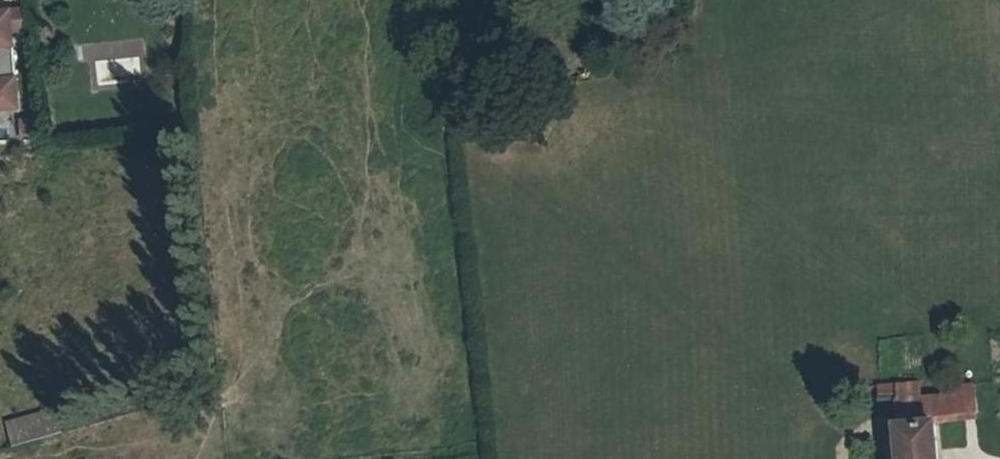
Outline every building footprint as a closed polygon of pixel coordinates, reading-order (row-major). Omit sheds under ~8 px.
[(27,11),(0,14),(0,112),(18,110),(12,33),(29,32),(27,11)] [(22,121),(23,143),(37,142),(36,120),(22,121)] [(899,458),(937,458),(932,412),(978,406),(976,385),(893,394),(894,403),(899,458)] [(877,387),(880,417),(892,415),(889,386),(877,387)] [(62,433),(56,412),(10,426),(16,447),(62,433)]
